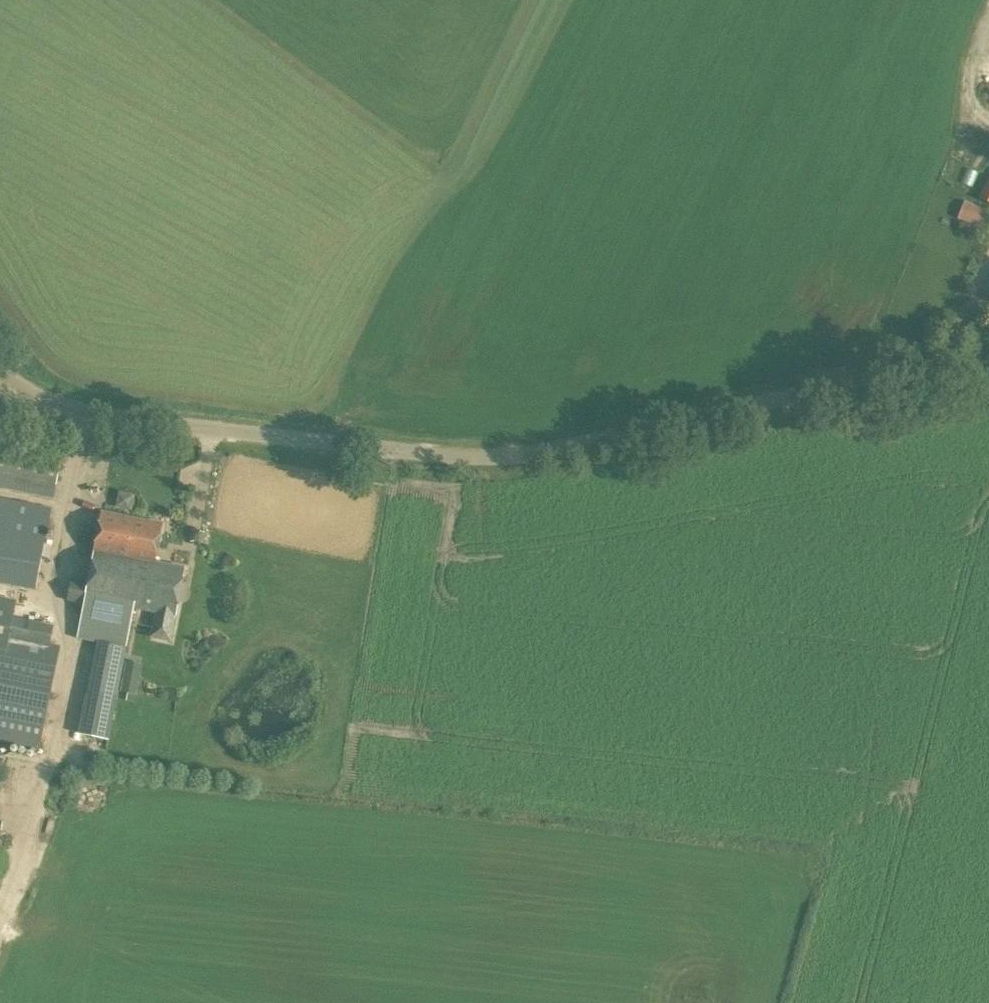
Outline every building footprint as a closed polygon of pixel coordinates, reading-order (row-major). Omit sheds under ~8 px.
[(978,197),(988,203),(988,176),(978,197)] [(969,204),(962,220),(979,227),(986,210),(969,204)] [(61,449),(0,437),(0,474),(55,484),(61,449)] [(119,505),(133,505),(133,493),(119,492),(119,505)] [(51,507),(0,497),(0,583),(35,590),(51,507)] [(92,551),(154,564),(154,563),(162,525),(100,513),(93,548),(92,551)] [(83,604),(76,639),(126,650),(134,610),(153,614),(149,637),(169,641),(184,569),(154,563),(154,564),(92,551),(85,585),(71,582),(67,601),(83,604)] [(0,596),(0,740),(40,748),(60,648),(49,645),(53,625),(13,617),(17,599),(0,596)]
